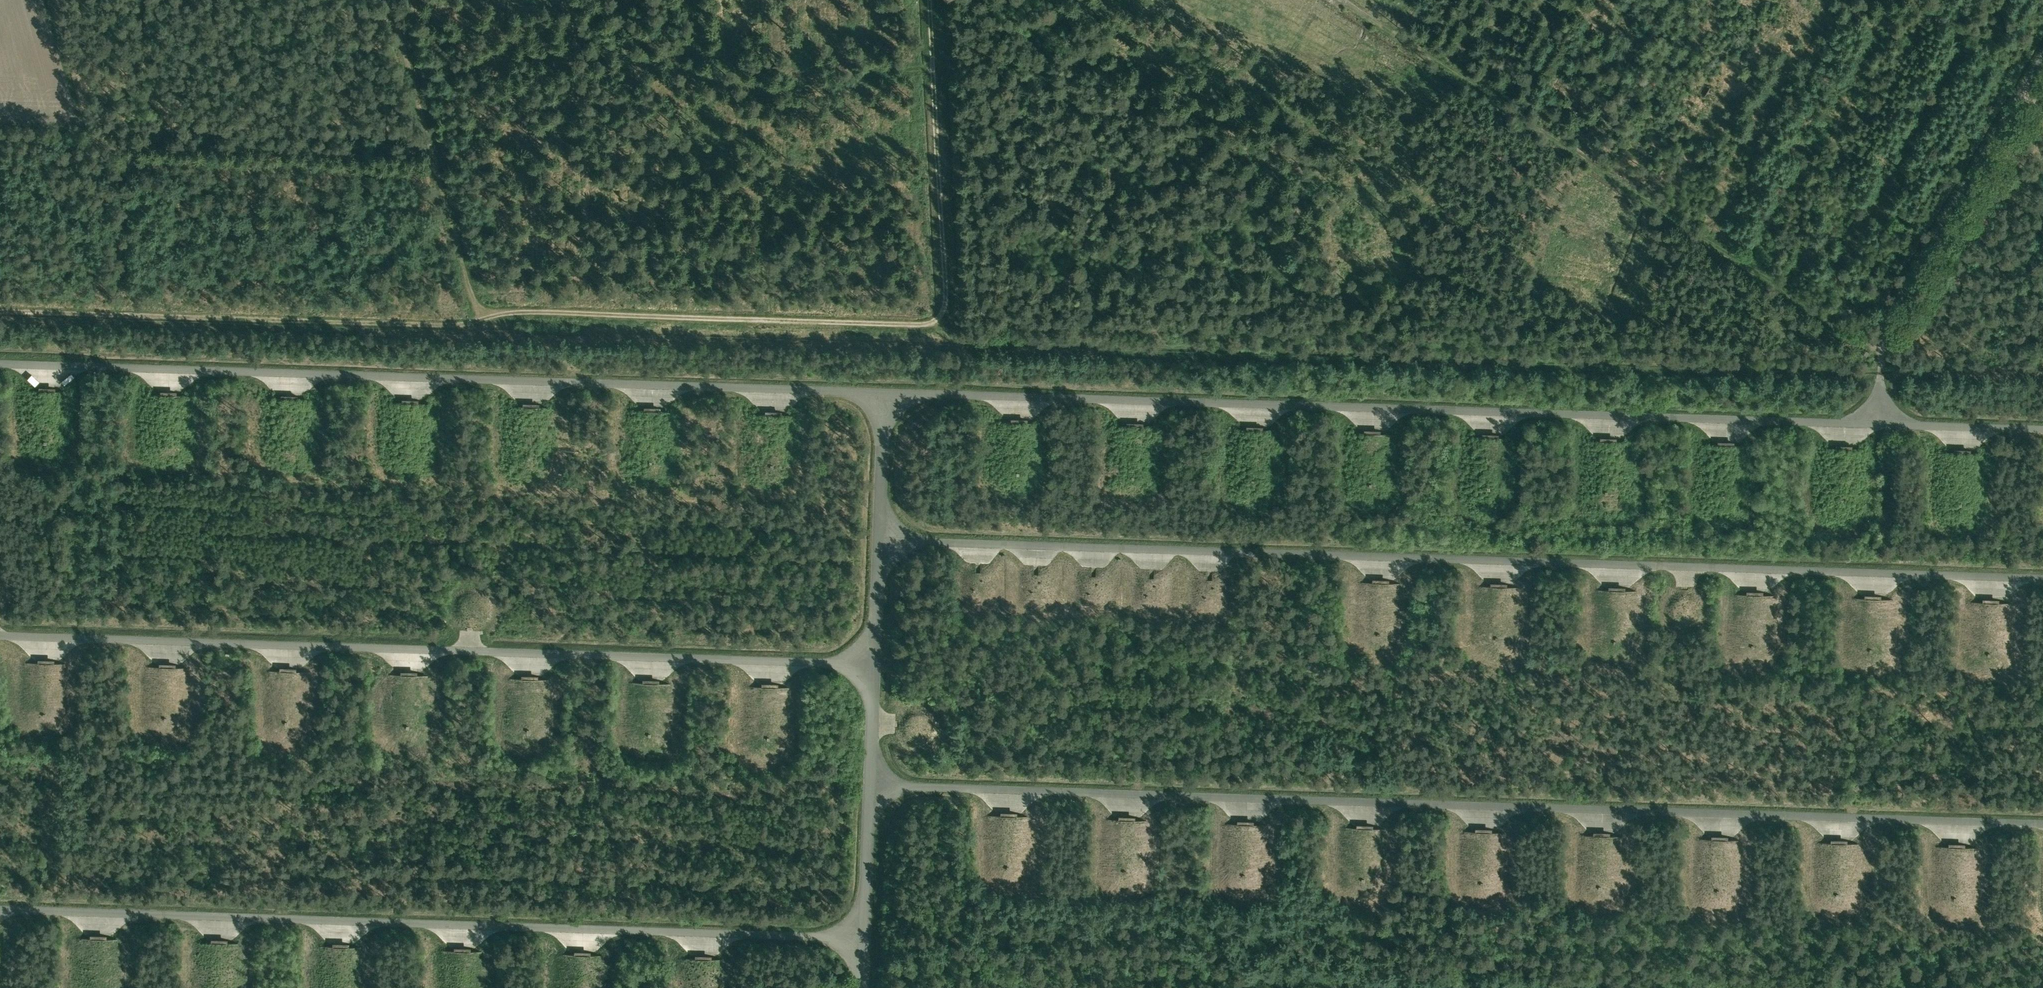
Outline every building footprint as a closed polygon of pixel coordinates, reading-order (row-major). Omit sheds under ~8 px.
[(1772,597),(1730,596),(1727,666),(1770,668),(1772,597)] [(2011,604),(1969,602),(1967,672),(2009,674),(2011,604)] [(190,665),(148,664),(146,734),(188,735),(190,665)] [(306,672),(264,671),(262,741),(304,742),(306,672)] [(1266,831),(1224,830),(1222,900),(1264,902),(1266,831)] [(1744,841),(1702,840),(1700,910),(1742,911),(1744,841)] [(1978,849),(1936,847),(1934,918),(1976,919),(1978,849)]
